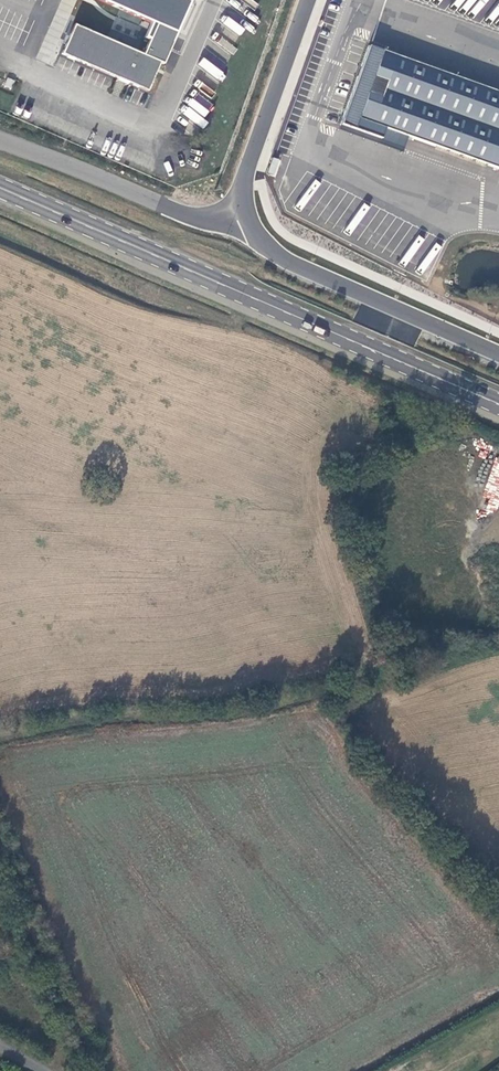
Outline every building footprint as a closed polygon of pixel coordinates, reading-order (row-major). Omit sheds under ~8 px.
[(128,84),(147,93),(160,64),(163,65),(178,33),(156,24),(143,55),(74,25),(60,55),(116,79),(115,81),(127,86),(128,84)] [(380,51),(355,119),(498,171),(498,94),(380,51)]
